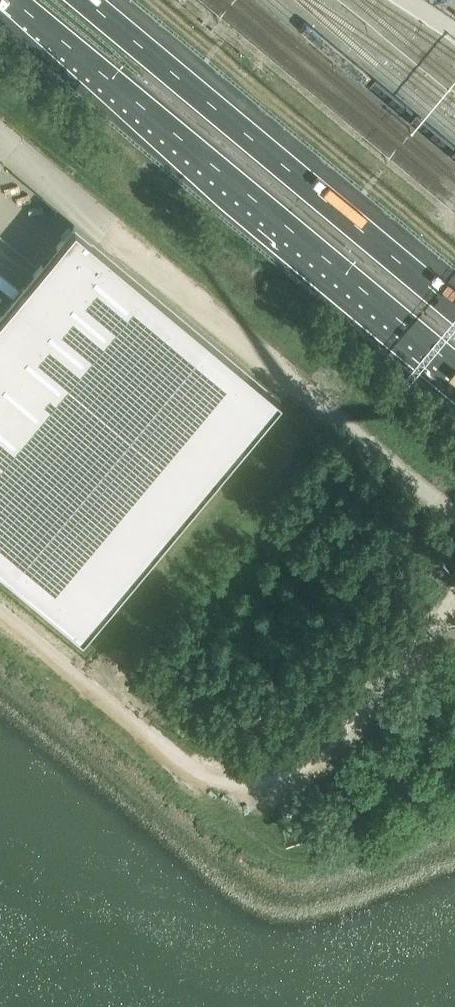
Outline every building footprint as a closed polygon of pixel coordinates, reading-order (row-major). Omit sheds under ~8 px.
[(63,238),(0,314),(0,568),(81,636),(144,562),(146,559),(223,467),(226,464),(280,399),(281,398),(74,225),(73,227),(63,238)] [(441,581),(450,572),(439,561),(430,571),(441,581)]
